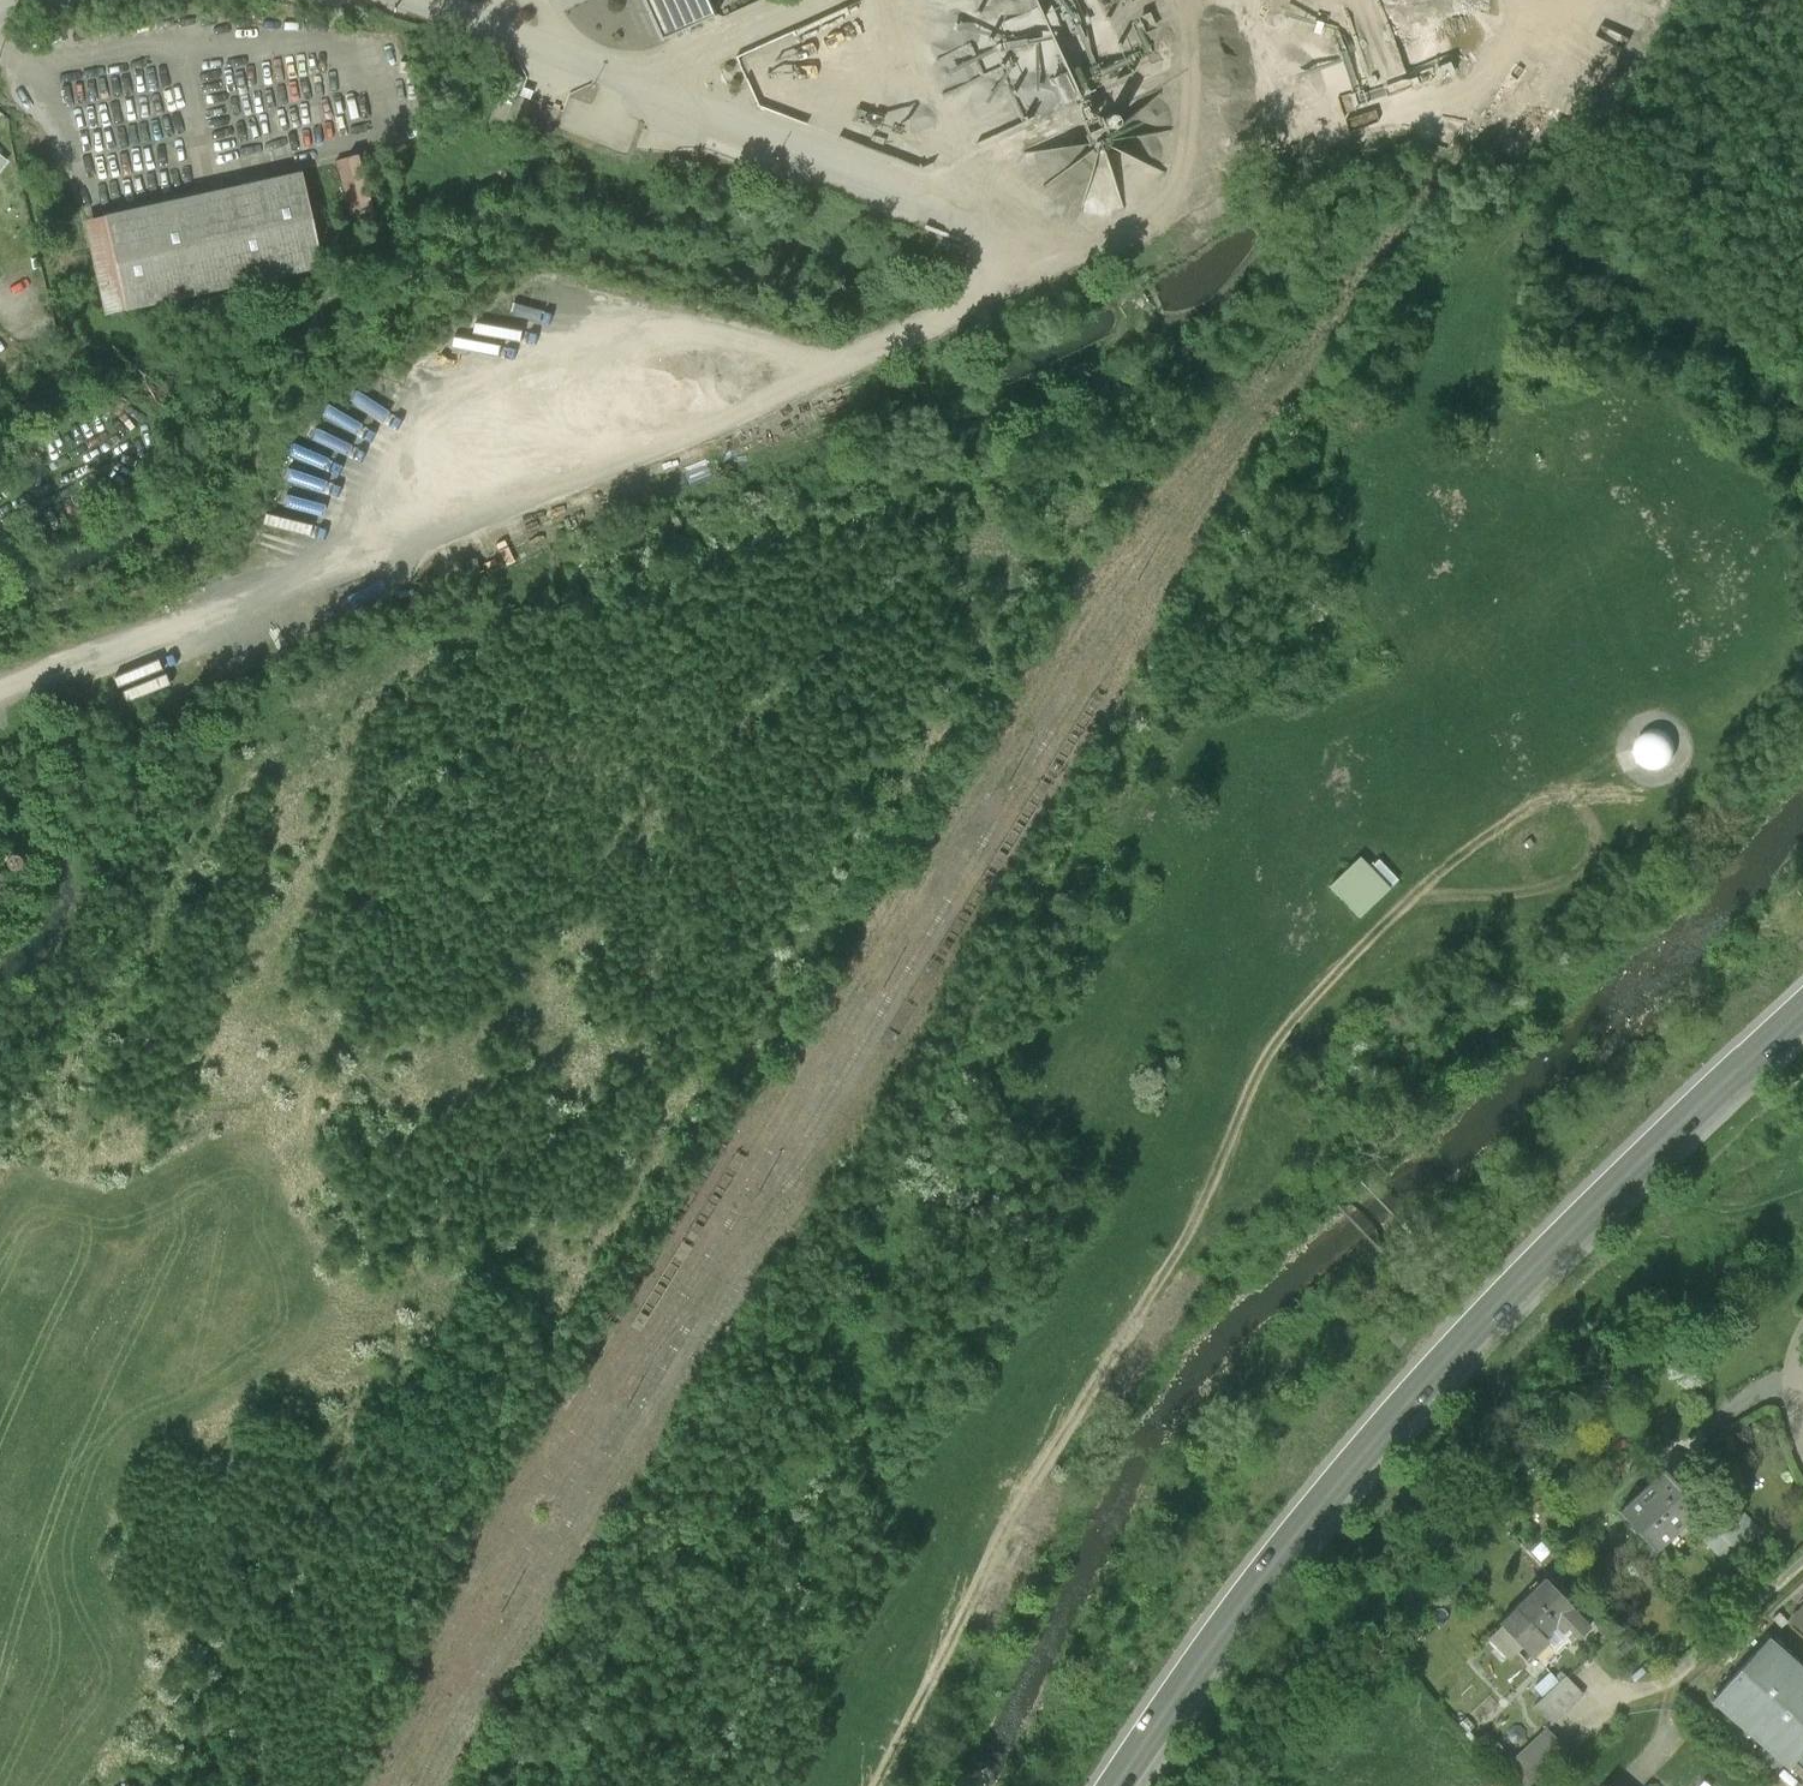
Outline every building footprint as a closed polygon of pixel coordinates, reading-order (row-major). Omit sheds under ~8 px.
[(660,46),(714,22),(704,0),(639,0),(660,46)] [(361,151),(338,158),(354,213),(378,206),(361,151)] [(297,174),(91,220),(111,311),(318,265),(297,174)] [(1361,914),(1397,879),(1367,848),(1330,883),(1361,914)] [(0,878),(0,903),(10,884),(0,878)] [(1708,1505),(1681,1477),(1634,1523),(1661,1551),(1708,1505)] [(1591,1612),(1552,1573),(1496,1628),(1534,1668),(1591,1612)] [(1768,1636),(1708,1704),(1776,1764),(1802,1734),(1802,1666),(1768,1636)] [(1580,1694),(1565,1678),(1536,1706),(1550,1721),(1580,1694)]
